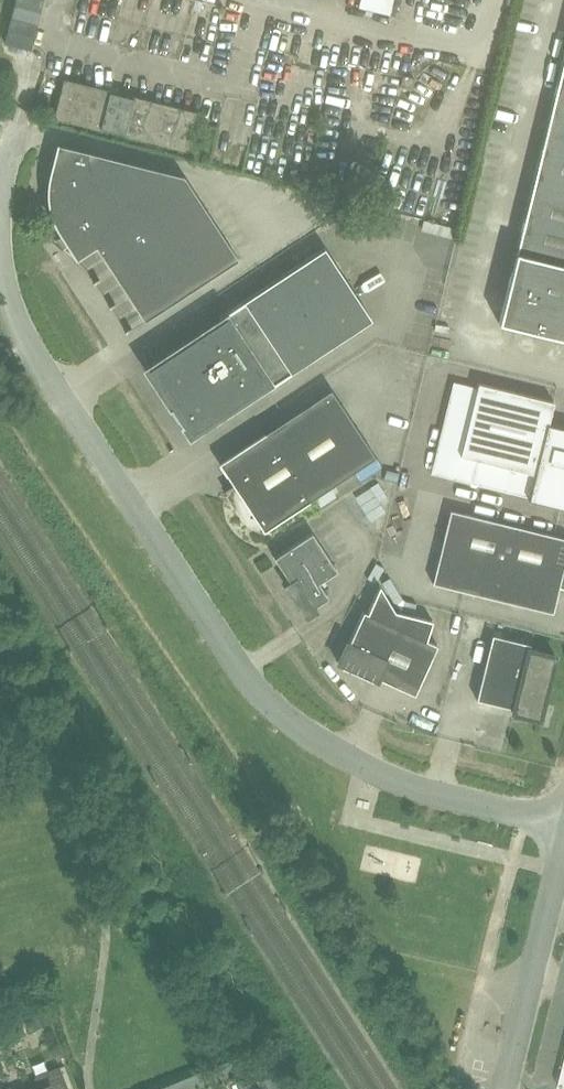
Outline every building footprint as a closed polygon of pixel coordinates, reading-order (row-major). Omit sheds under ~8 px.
[(361,8),(392,15),(396,0),(363,0),(361,8)] [(499,323),(563,339),(563,57),(499,323)] [(64,79),(54,118),(101,130),(102,128),(124,133),(124,135),(187,151),(197,112),(134,96),(133,98),(111,93),(111,90),(64,79)] [(57,144),(50,174),(49,177),(48,182),(48,186),(47,189),(47,192),(47,197),(48,201),(48,205),(49,209),(50,213),(52,218),(53,221),(54,224),(56,228),(57,231),(60,234),(62,238),(77,260),(97,247),(145,321),(238,260),(184,177),(58,146),(58,144),(57,144)] [(209,190),(198,198),(213,219),(224,212),(209,190)] [(168,356),(164,359),(162,355),(144,367),(164,399),(168,397),(192,434),(197,430),(200,433),(235,409),(233,406),(238,403),(240,406),(262,392),(260,389),(264,386),(266,389),(372,319),(325,248),(219,318),(221,321),(217,324),(215,321),(193,335),(195,338),(190,341),(188,338),(166,353),(168,356)] [(478,383),(461,456),(535,474),(529,500),(563,508),(563,428),(549,424),(554,401),(478,383)] [(218,464),(244,498),(242,505),(243,512),(246,519),(251,524),(257,528),(264,531),(376,457),(331,389),(218,464)] [(378,483),(356,497),(372,520),(385,511),(379,502),(387,496),(378,483)] [(451,510),(433,583),(553,612),(559,587),(563,588),(563,538),(451,510)] [(337,570),(312,533),(274,557),(299,594),(295,597),(305,612),(328,597),(319,582),(337,570)] [(438,644),(427,639),(433,620),(395,611),(380,585),(368,612),(364,611),(349,643),(347,642),(337,662),(350,668),(351,666),(415,695),(438,644)] [(493,635),(477,699),(514,708),(513,713),(540,720),(556,655),(530,649),(531,644),(493,635)] [(50,1024),(45,1011),(32,1016),(37,1029),(50,1024)] [(60,1065),(35,1075),(41,1088),(39,1088),(69,1088),(60,1065)]
